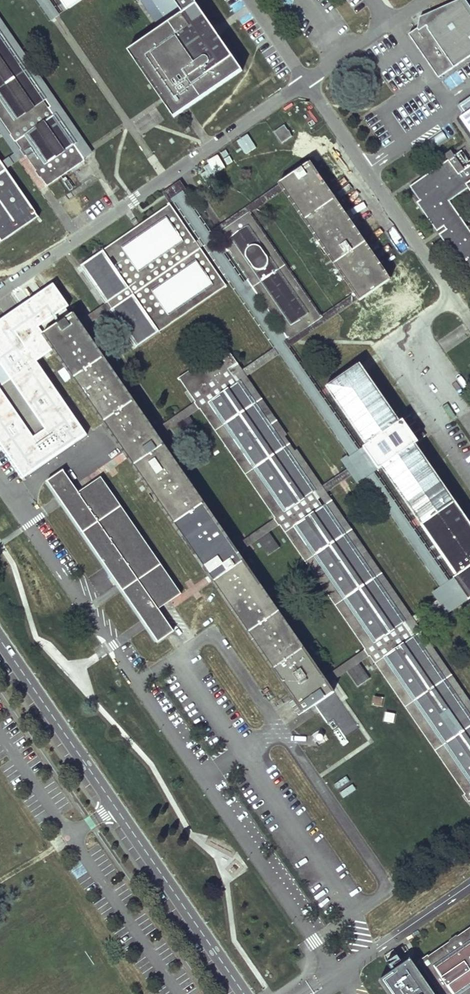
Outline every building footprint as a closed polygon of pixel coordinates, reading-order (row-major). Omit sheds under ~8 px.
[(51,21),(56,18),(59,15),(57,11),(49,0),(37,0),(51,21)] [(67,5),(69,8),(81,0),(63,0),(67,5)] [(168,23),(158,30),(128,51),(135,61),(140,62),(164,98),(167,102),(167,107),(174,118),(182,112),(188,108),(243,71),(221,38),(216,32),(194,0),(152,0),(168,23)] [(138,2),(158,30),(168,23),(152,0),(142,0),(138,2)] [(469,54),(469,9),(464,0),(460,0),(428,11),(418,15),(417,27),(409,33),(438,76),(469,54)] [(15,153),(1,163),(3,166),(5,169),(23,157),(25,155),(16,141),(53,115),(73,145),(36,170),(41,177),(64,162),(69,169),(91,154),(87,149),(0,22),(0,38),(48,108),(11,134),(0,118),(0,132),(15,153)] [(11,134),(48,108),(0,38),(0,118),(11,134)] [(456,70),(442,80),(450,91),(463,81),(456,70)] [(458,105),(465,114),(469,111),(469,97),(458,105)] [(465,114),(461,117),(469,131),(469,111),(465,114)] [(53,115),(16,141),(25,155),(36,170),(73,145),(53,115)] [(448,138),(456,134),(451,124),(443,128),(448,138)] [(273,133),(282,145),(294,137),(286,125),(273,133)] [(436,146),(446,139),(442,133),(432,140),(436,146)] [(466,161),(460,151),(410,185),(420,199),(417,201),(459,262),(462,260),(469,272),(469,231),(449,201),(468,188),(469,191),(469,159),(466,161)] [(37,216),(5,169),(3,166),(1,163),(0,161),(0,242),(37,216)] [(64,162),(41,177),(46,185),(69,169),(64,162)] [(345,213),(311,162),(279,184),(282,188),(284,191),(354,292),(356,296),(359,299),(360,301),(391,279),(356,229),(354,225),(345,213)] [(416,625),(443,606),(448,613),(469,599),(461,587),(454,577),(449,581),(375,472),(379,470),(363,447),(358,450),(288,348),(294,344),(299,340),(359,299),(356,296),(354,292),(319,316),(290,337),(284,329),(278,334),(268,320),(275,315),(269,307),(263,312),(254,298),(260,294),(249,278),(244,283),(224,255),(230,250),(225,242),(218,247),(213,239),(219,235),(250,214),(284,191),(282,188),(279,184),(222,223),(208,232),(181,193),(182,192),(178,185),(173,189),(169,192),(172,196),(200,238),(196,241),(194,242),(196,245),(199,249),(205,245),(275,347),(240,371),(225,349),(217,354),(227,369),(220,374),(225,381),(196,401),(155,430),(160,437),(178,424),(190,416),(201,408),(237,383),(312,492),(276,517),(234,545),(236,549),(239,552),(257,540),(270,532),(281,524),(317,500),(403,624),(366,649),(325,677),(327,681),(334,691),(348,671),(360,663),(371,656),(401,636),(405,643),(413,637),(469,722),(469,704),(416,625)] [(194,242),(170,206),(82,265),(107,302),(111,309),(137,346),(225,287),(199,249),(196,245),(194,242)] [(319,316),(250,214),(219,235),(225,242),(230,250),(249,278),(260,294),(269,307),(275,315),(284,329),(290,337),(319,316)] [(0,326),(0,447),(24,483),(88,438),(39,366),(54,356),(39,333),(71,311),(55,288),(0,326)] [(111,309),(107,302),(80,321),(84,327),(111,309)] [(80,321),(74,313),(43,333),(129,458),(152,491),(158,500),(209,574),(213,580),(290,692),(304,713),(316,704),(334,691),(327,681),(325,677),(239,552),(236,549),(234,545),(160,437),(155,430),(84,327),(80,321)] [(227,369),(217,354),(181,379),(196,401),(225,381),(220,374),(227,369)] [(359,365),(328,385),(369,444),(363,447),(379,470),(384,466),(458,574),(454,577),(461,587),(469,599),(469,598),(469,526),(414,445),(419,442),(407,423),(404,419),(399,423),(364,372),(359,365)] [(64,369),(58,373),(65,383),(71,379),(64,369)] [(312,492),(237,383),(201,408),(276,517),(312,492)] [(426,437),(411,415),(404,419),(407,423),(419,442),(426,437)] [(200,431),(190,416),(178,424),(188,440),(200,431)] [(181,594),(100,477),(79,491),(63,470),(47,480),(60,499),(64,504),(106,566),(123,590),(143,619),(144,621),(148,627),(159,642),(165,638),(174,631),(159,609),(181,594)] [(403,624),(317,500),(281,524),(366,649),(403,624)] [(280,548),(270,532),(257,540),(268,555),(280,548)] [(413,637),(405,643),(401,636),(371,656),(467,796),(469,794),(469,722),(413,637)] [(370,678),(360,663),(348,671),(358,686),(370,678)] [(359,728),(334,691),(316,704),(329,723),(334,720),(346,737),(359,728)] [(374,697),(373,706),(383,708),(384,699),(374,697)] [(397,715),(387,713),(385,723),(395,725),(397,715)] [(422,962),(442,991),(450,986),(455,993),(469,984),(469,929),(422,962)] [(411,959),(380,980),(390,993),(435,993),(411,959)] [(455,993),(450,986),(442,991),(444,993),(469,993),(469,984),(455,993)]
